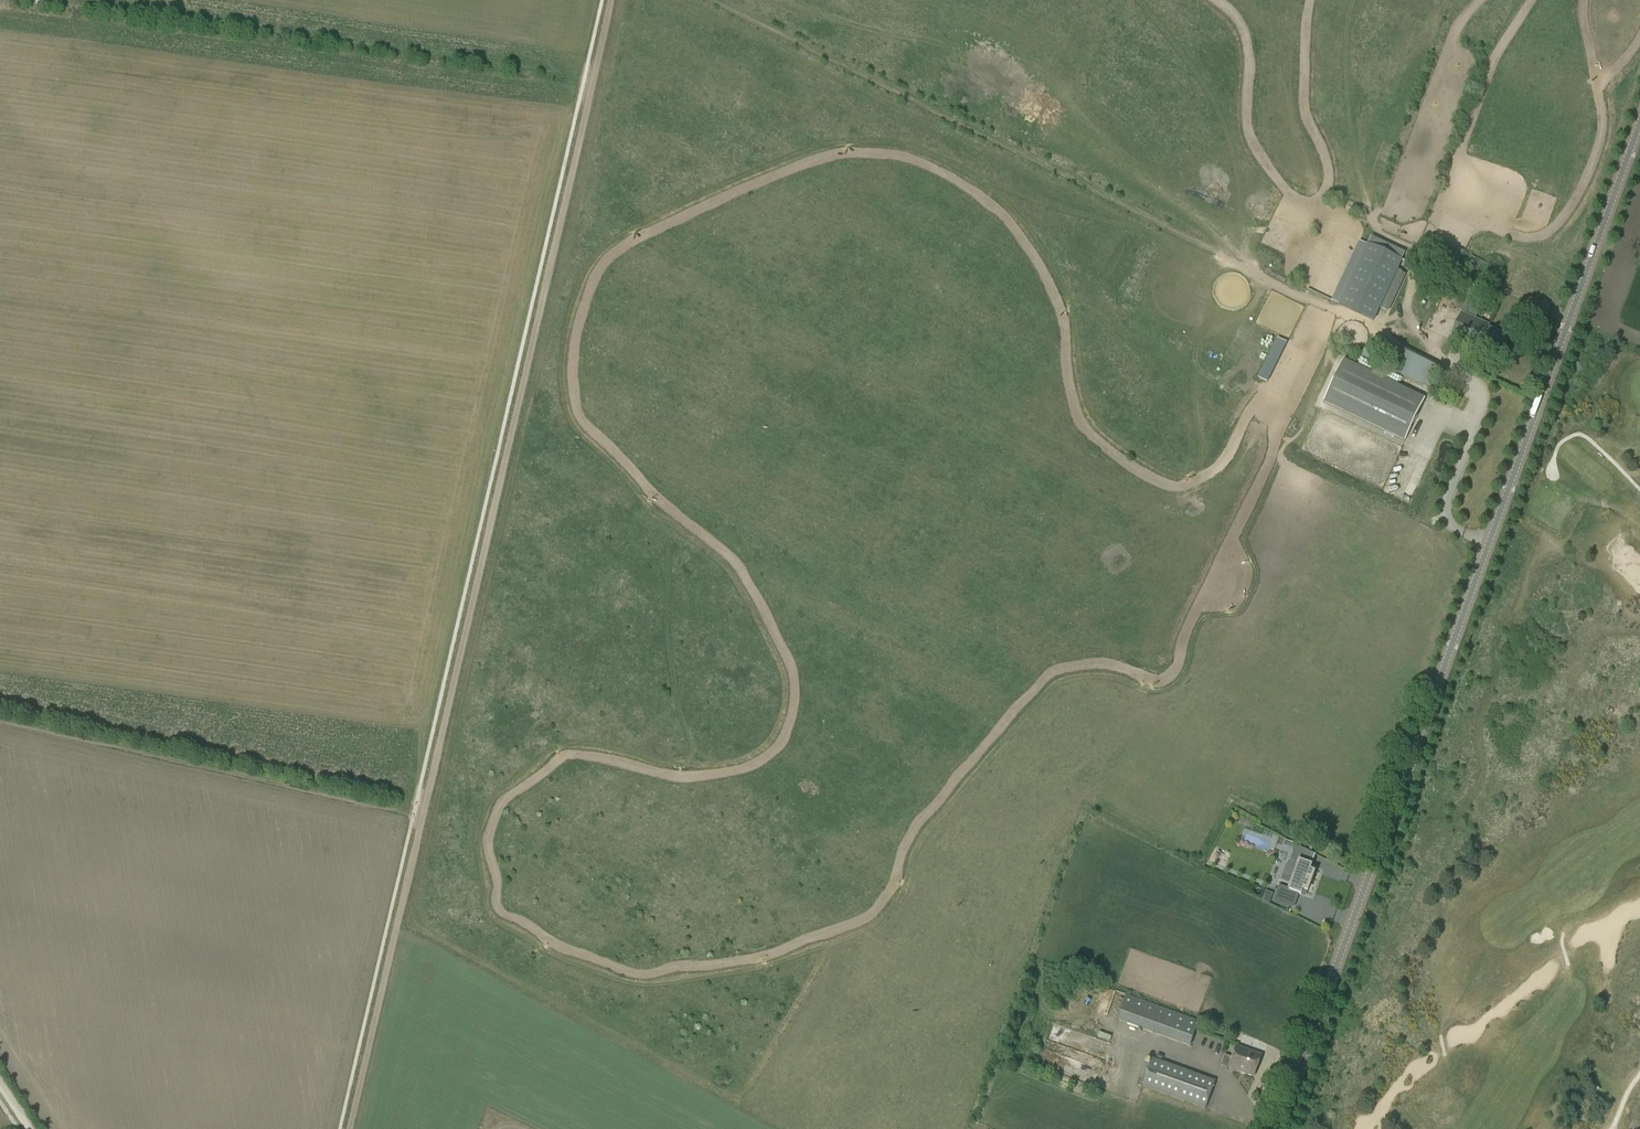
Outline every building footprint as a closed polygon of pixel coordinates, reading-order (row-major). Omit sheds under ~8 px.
[(1367,244),(1339,304),(1374,320),(1401,260),(1367,244)] [(1456,309),(1466,313),(1472,299),(1462,295),(1456,309)] [(1490,329),(1492,324),(1490,323),(1489,325),(1462,313),(1452,337),(1499,357),(1508,337),(1490,329)] [(1276,337),(1258,377),(1268,382),(1286,342),(1276,337)] [(1388,368),(1430,389),(1439,369),(1397,348),(1388,368)] [(1425,399),(1343,360),(1323,402),(1405,441),(1425,399)] [(1278,884),(1272,900),(1293,908),(1298,893),(1301,894),(1305,896),(1307,891),(1314,872),(1309,870),(1311,865),(1315,854),(1303,850),(1295,847),(1291,858),(1299,861),(1297,868),(1289,865),(1287,864),(1281,880),(1291,884),(1289,888),(1278,884)] [(1273,891),(1266,889),(1262,898),(1270,901),(1273,891)] [(1126,995),(1117,1020),(1190,1046),(1199,1021),(1126,995)] [(1229,1068),(1254,1077),(1261,1056),(1237,1047),(1232,1059),(1224,1056),(1221,1065),(1229,1068)] [(1142,1085),(1205,1108),(1215,1081),(1152,1058),(1142,1085)]
